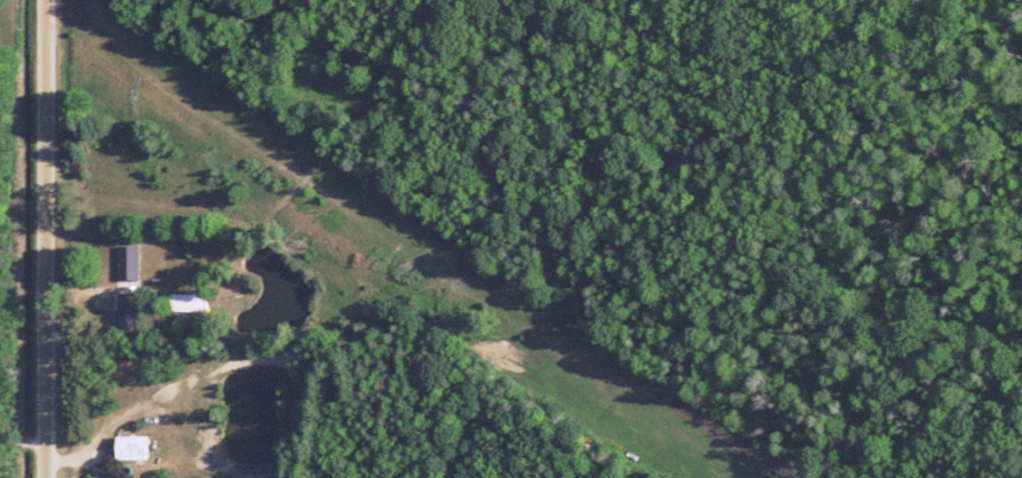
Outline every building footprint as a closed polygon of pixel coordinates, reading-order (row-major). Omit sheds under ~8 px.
[(117,282),(138,282),(138,248),(117,248),(117,282)] [(136,294),(117,294),(117,325),(136,325),(136,294)] [(169,295),(169,313),(203,313),(203,295),(169,295)] [(146,437),(114,437),(114,461),(146,461),(146,437)]
